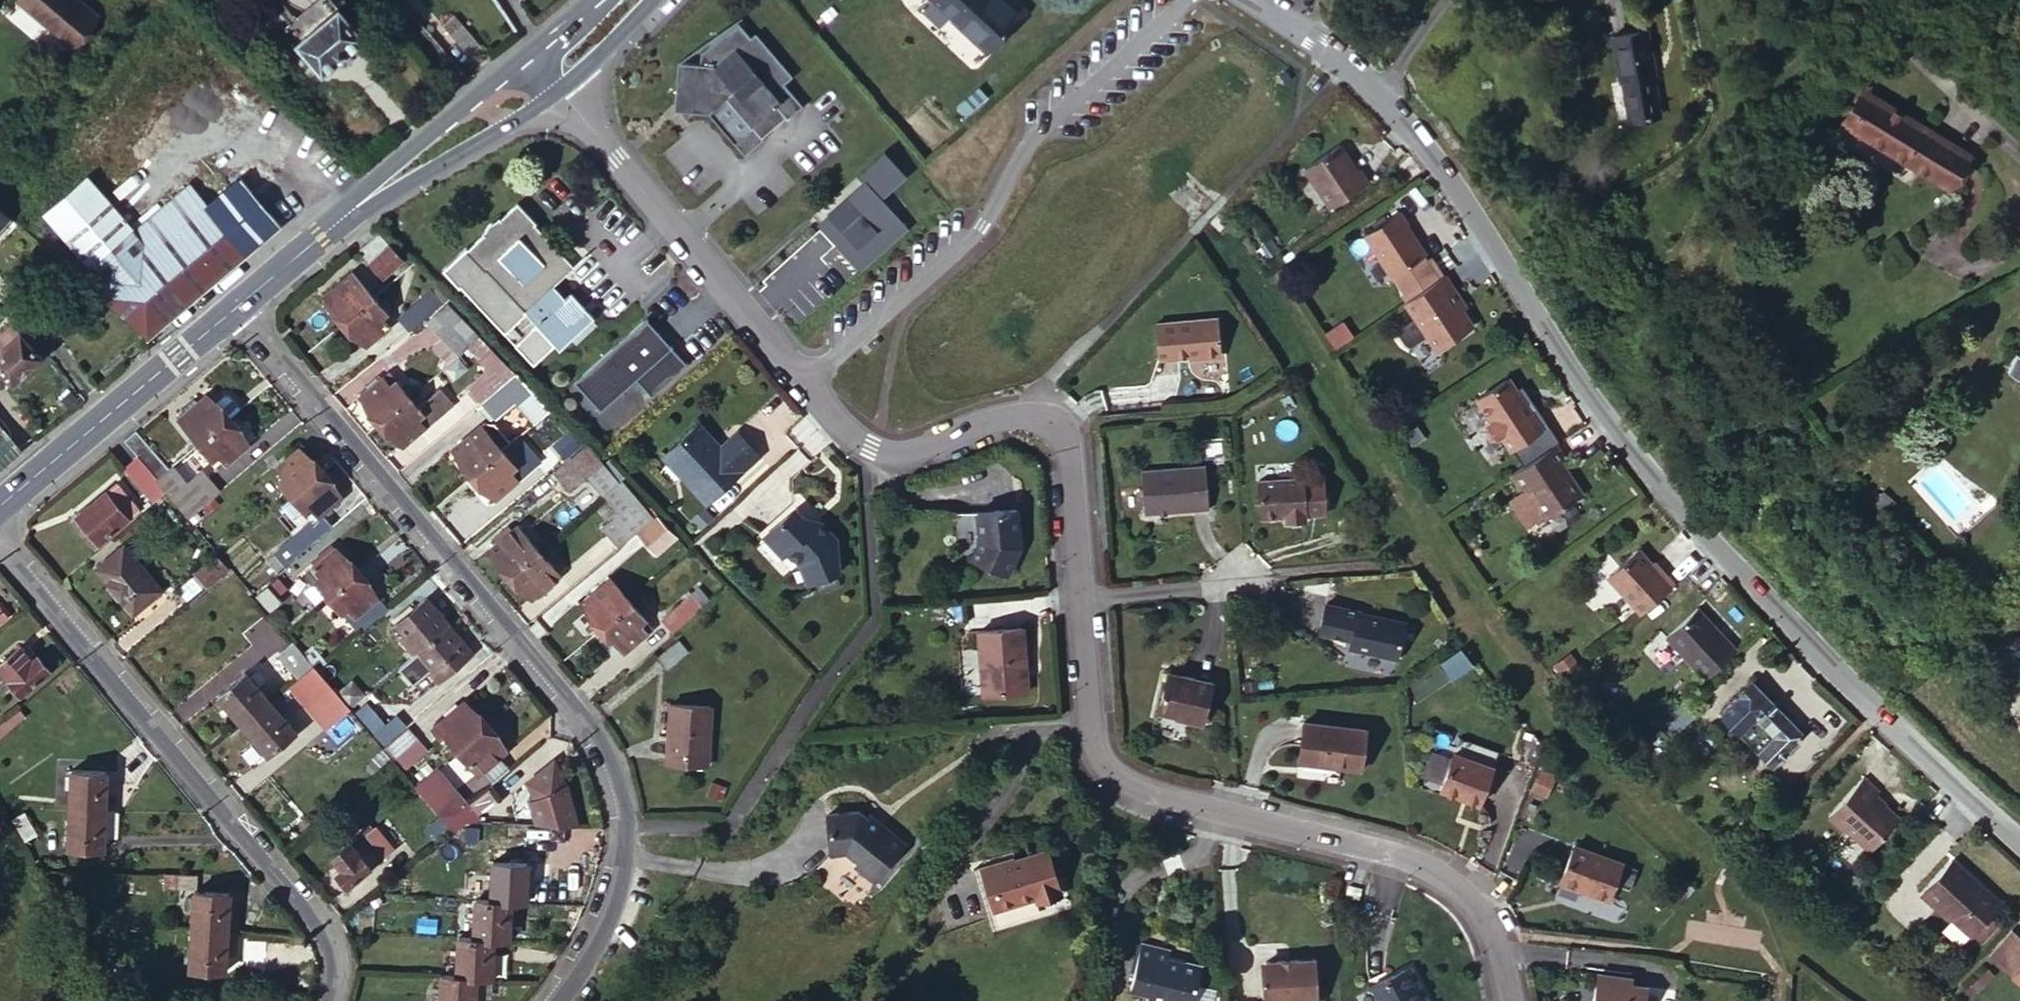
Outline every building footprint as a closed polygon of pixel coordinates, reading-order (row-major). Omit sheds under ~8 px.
[(72,41),(99,10),(88,0),(24,0),(72,41)] [(284,27),(319,70),(361,36),(330,0),(318,0),(284,27)] [(989,46),(1029,3),(1026,0),(940,0),(989,46)] [(680,57),(678,86),(687,87),(695,95),(694,105),(709,107),(747,149),(765,134),(763,132),(754,121),(776,102),(786,112),(788,114),(803,101),(790,86),(785,90),(779,83),(790,72),(754,30),(749,33),(736,19),(702,48),(702,58),(680,57)] [(466,28),(456,37),(471,56),(482,47),(466,28)] [(1656,113),(1644,30),(1612,34),(1618,78),(1622,77),(1628,117),(1656,113)] [(1852,130),(1875,94),(1861,85),(1839,122),(1852,130)] [(687,87),(678,86),(676,104),(694,105),(695,95),(687,87)] [(1973,156),(1875,94),(1852,130),(1952,192),(1973,156)] [(763,132),(786,112),(776,102),(754,121),(763,132)] [(1353,132),(1318,156),(1344,197),(1382,172),(1373,158),(1368,161),(1362,152),(1364,149),(1353,132)] [(844,234),(864,257),(911,214),(883,184),(909,160),(888,137),(862,161),(869,169),(832,203),(835,206),(853,225),(844,234)] [(134,229),(88,174),(42,213),(149,339),(283,227),(240,176),(208,203),(190,182),(134,229)] [(564,255),(567,252),(520,198),(469,243),(488,263),(490,262),(528,305),(527,306),(562,342),(596,311),(572,285),(566,290),(556,279),(566,270),(563,267),(562,264),(562,259),(564,255)] [(826,215),(844,234),(853,225),(835,206),(826,215)] [(0,207),(0,225),(9,215),(0,207)] [(1409,225),(1401,213),(1366,236),(1394,276),(1397,274),(1424,255),(1427,253),(1408,226),(1409,225)] [(364,250),(372,259),(389,246),(381,236),(364,250)] [(389,246),(372,259),(383,272),(400,259),(389,246)] [(575,261),(567,252),(564,255),(562,259),(562,264),(563,267),(566,270),(575,261)] [(1424,255),(1397,274),(1412,297),(1440,278),(1424,255)] [(372,294),(373,293),(349,265),(322,289),(346,317),(360,305),(372,294)] [(1453,290),(1443,275),(1440,278),(1412,297),(1406,301),(1438,350),(1473,326),(1449,292),(1453,290)] [(409,328),(442,301),(431,290),(401,317),(409,328)] [(360,305),(346,317),(367,342),(388,324),(380,314),(385,310),(372,294),(360,305)] [(470,342),(480,334),(449,301),(429,318),(443,336),(433,345),(448,361),(470,342)] [(649,393),(685,361),(643,315),(571,379),(598,408),(634,376),(649,393)] [(1222,353),(1218,315),(1156,323),(1161,361),(1222,353)] [(4,333),(8,338),(21,328),(16,322),(4,333)] [(1340,322),(1325,331),(1332,345),(1348,336),(1340,322)] [(8,338),(0,345),(0,364),(3,368),(10,376),(13,380),(44,356),(21,328),(8,338)] [(468,382),(482,399),(515,371),(480,334),(470,342),(489,364),(468,382)] [(2017,354),(2007,376),(2019,382),(2019,356),(2017,354)] [(3,368),(0,370),(0,378),(1,380),(6,379),(10,376),(3,368)] [(515,371),(482,399),(494,412),(513,396),(534,421),(551,407),(515,371)] [(360,393),(381,418),(403,399),(390,384),(382,375),(372,383),(367,377),(357,386),(362,391),(360,393)] [(1548,428),(1511,379),(1480,402),(1496,422),(1490,428),(1491,437),(1499,445),(1510,440),(1517,451),(1548,428)] [(390,384),(403,399),(409,394),(396,380),(390,384)] [(403,399),(423,424),(451,401),(440,386),(419,403),(410,393),(409,394),(403,399)] [(217,429),(228,419),(214,403),(204,392),(196,399),(184,409),(192,419),(208,437),(217,429)] [(196,399),(192,395),(181,405),(184,409),(196,399)] [(214,403),(228,419),(241,409),(229,395),(224,395),(214,403)] [(403,399),(381,418),(402,442),(423,424),(403,399)] [(202,442),(208,437),(192,419),(187,423),(202,442)] [(248,443),(228,419),(217,429),(208,437),(220,450),(227,459),(248,443)] [(483,419),(476,425),(482,433),(489,428),(504,446),(510,441),(492,420),(483,419)] [(679,475),(705,504),(725,487),(760,457),(738,432),(719,449),(714,443),(716,441),(699,422),(663,454),(668,462),(658,471),(669,484),(679,475)] [(455,443),(477,468),(497,451),(482,433),(476,425),(455,443)] [(137,426),(125,436),(160,477),(172,467),(137,426)] [(21,447),(4,427),(0,430),(0,464),(21,447)] [(482,433),(497,451),(504,446),(489,428),(482,433)] [(220,450),(208,437),(202,442),(214,456),(220,450)] [(588,472),(604,490),(619,477),(588,440),(554,468),(571,487),(588,472)] [(286,471),(300,487),(319,470),(298,446),(279,462),(286,471)] [(504,446),(497,451),(509,465),(515,459),(504,446)] [(1551,450),(1506,482),(1518,498),(1525,496),(1547,527),(1581,503),(1570,485),(1566,486),(1560,480),(1563,476),(1558,469),(1563,466),(1551,450)] [(497,451),(477,468),(496,492),(517,474),(509,465),(497,451)] [(158,478),(139,456),(125,468),(154,502),(168,490),(158,478)] [(160,477),(158,478),(168,490),(190,516),(220,490),(202,469),(189,481),(174,465),(172,467),(160,477)] [(1204,467),(1139,472),(1143,514),(1208,510),(1204,467)] [(319,470),(300,487),(320,511),(339,494),(319,470)] [(279,476),(293,492),(300,487),(286,471),(279,476)] [(1302,473),(1260,478),(1262,516),(1289,513),(1290,519),(1313,517),(1313,511),(1330,509),(1328,474),(1304,476),(1302,473)] [(517,474),(496,492),(506,503),(527,486),(517,474)] [(605,523),(620,541),(655,512),(622,475),(619,477),(604,490),(603,491),(619,511),(605,523)] [(112,487),(75,518),(97,543),(134,513),(112,487)] [(300,487),(293,492),(313,516),(320,511),(300,487)] [(794,509),(760,538),(769,549),(778,558),(784,555),(795,567),(804,587),(836,573),(836,539),(821,522),(806,523),(794,509)] [(1016,509),(976,513),(978,539),(970,557),(1007,574),(1019,546),(1016,509)] [(275,549),(287,563),(304,549),(333,526),(320,511),(313,516),(275,549)] [(665,541),(674,534),(663,522),(654,529),(665,541)] [(491,544),(512,568),(534,550),(520,533),(513,526),(491,544)] [(534,550),(540,545),(526,529),(520,533),(534,550)] [(672,560),(687,548),(674,534),(665,541),(660,547),(672,560)] [(350,572),(355,567),(336,544),(313,562),(333,586),(350,572)] [(551,559),(540,545),(534,550),(545,563),(551,559)] [(123,546),(97,568),(134,613),(160,591),(123,546)] [(268,554),(280,570),(287,563),(275,549),(268,554)] [(534,550),(512,568),(530,590),(553,573),(545,563),(534,550)] [(208,560),(198,569),(208,581),(228,565),(218,552),(213,556),(210,552),(205,556),(208,560)] [(1607,578),(1639,614),(1671,585),(1658,571),(1654,574),(1635,552),(1607,578)] [(308,567),(328,591),(333,586),(313,562),(307,567),(308,567)] [(305,585),(318,600),(328,591),(308,567),(304,571),(311,581),(305,585)] [(386,603),(355,567),(350,572),(333,586),(347,602),(364,621),(386,603)] [(584,594),(605,618),(626,600),(611,583),(605,577),(584,594)] [(278,578),(259,593),(273,608),(283,599),(279,594),(285,588),(284,585),(278,578)] [(611,583),(626,600),(631,595),(617,579),(611,583)] [(665,611),(676,623),(710,594),(700,581),(665,611)] [(333,586),(328,591),(341,606),(347,602),(333,586)] [(418,647),(450,620),(426,592),(394,619),(418,647)] [(626,600),(639,615),(645,610),(631,595),(626,600)] [(626,600),(605,618),(626,642),(647,624),(639,615),(626,600)] [(0,601),(0,625),(12,615),(0,601)] [(1360,611),(1328,604),(1321,633),(1351,642),(1357,652),(1400,660),(1409,623),(1374,614),(1373,618),(1361,615),(1360,611)] [(1707,680),(1737,651),(1697,610),(1666,638),(1707,680)] [(473,647),(450,620),(418,647),(442,673),(449,667),(466,653),(473,647)] [(685,624),(662,642),(672,654),(695,636),(685,624)] [(1026,693),(1020,626),(979,629),(985,695),(1026,693)] [(35,657),(24,645),(1,666),(24,694),(54,668),(40,651),(35,657)] [(295,646),(281,658),(296,676),(310,665),(295,646)] [(476,664),(466,653),(449,667),(458,679),(476,664)] [(289,686),(324,729),(348,709),(312,667),(289,686)] [(217,694),(242,725),(252,717),(269,703),(243,672),(217,694)] [(1212,684),(1169,675),(1159,713),(1201,723),(1212,684)] [(1804,728),(1749,679),(1717,713),(1773,764),(1804,728)] [(365,692),(353,703),(386,740),(400,729),(391,718),(382,724),(369,709),(376,704),(374,701),(365,692)] [(465,738),(485,721),(463,696),(443,713),(465,738)] [(252,717),(242,725),(268,755),(295,734),(273,708),(269,703),(252,717)] [(707,710),(671,709),(668,766),(705,768),(707,710)] [(458,744),(465,738),(443,713),(436,719),(458,744)] [(432,722),(454,748),(458,744),(436,719),(432,722)] [(505,744),(485,721),(465,738),(476,752),(484,762),(498,750),(505,744)] [(400,729),(386,740),(397,753),(417,736),(407,723),(400,729)] [(1364,729),(1303,723),(1299,762),(1361,769),(1364,729)] [(476,752),(465,738),(458,744),(470,758),(476,752)] [(507,762),(498,750),(484,762),(483,763),(493,774),(507,762)] [(484,762),(476,752),(470,758),(478,767),(483,763),(484,762)] [(1457,753),(1443,791),(1480,805),(1493,767),(1457,753)] [(569,783),(554,760),(525,783),(534,800),(529,802),(534,826),(560,832),(581,827),(569,783)] [(415,781),(446,818),(447,818),(467,800),(435,763),(415,781)] [(79,771),(77,809),(112,809),(114,773),(79,771)] [(1881,791),(1864,777),(1831,815),(1847,829),(1850,826),(1874,847),(1901,815),(1877,795),(1881,791)] [(446,818),(456,830),(464,823),(477,812),(467,800),(447,818),(446,818)] [(44,831),(29,809),(17,815),(30,839),(44,831)] [(112,809),(77,809),(75,849),(109,851),(110,838),(112,809)] [(122,839),(124,810),(112,809),(110,838),(122,839)] [(857,867),(875,883),(909,845),(887,826),(884,829),(861,810),(829,814),(833,854),(848,852),(861,863),(857,867)] [(366,828),(348,844),(369,868),(391,849),(375,830),(371,832),(366,828)] [(369,868),(348,844),(331,858),(343,871),(337,875),(347,886),(369,868)] [(1027,907),(1097,886),(1085,844),(1042,857),(1041,854),(1012,864),(1027,907)] [(1622,862),(1575,844),(1561,883),(1579,891),(1581,885),(1608,896),(1622,862)] [(491,860),(487,901),(510,902),(524,903),(526,864),(491,860)] [(2002,902),(1954,861),(1923,896),(1940,910),(1944,906),(1975,933),(2002,902)] [(198,926),(232,928),(232,887),(198,886),(198,926)] [(487,901),(474,900),(472,939),(494,941),(494,943),(508,944),(510,902),(487,901)] [(232,971),(232,928),(198,926),(198,928),(198,970),(232,971)] [(472,939),(456,939),(454,976),(475,978),(476,980),(492,981),(494,943),(494,941),(472,939)] [(1144,945),(1137,994),(1153,996),(1153,1000),(1198,1000),(1205,965),(1172,958),(1173,950),(1144,945)] [(1315,959),(1260,964),(1264,1000),(1319,1000),(1315,959)] [(1409,968),(1372,987),(1380,1000),(1423,1000),(1419,991),(1420,990),(1409,968)] [(2012,977),(2019,985),(2019,968),(2012,977)] [(1594,1000),(1646,1000),(1648,990),(1633,986),(1634,981),(1600,973),(1594,1000)] [(441,976),(439,1000),(474,1000),(476,980),(475,978),(454,976),(441,976)]
